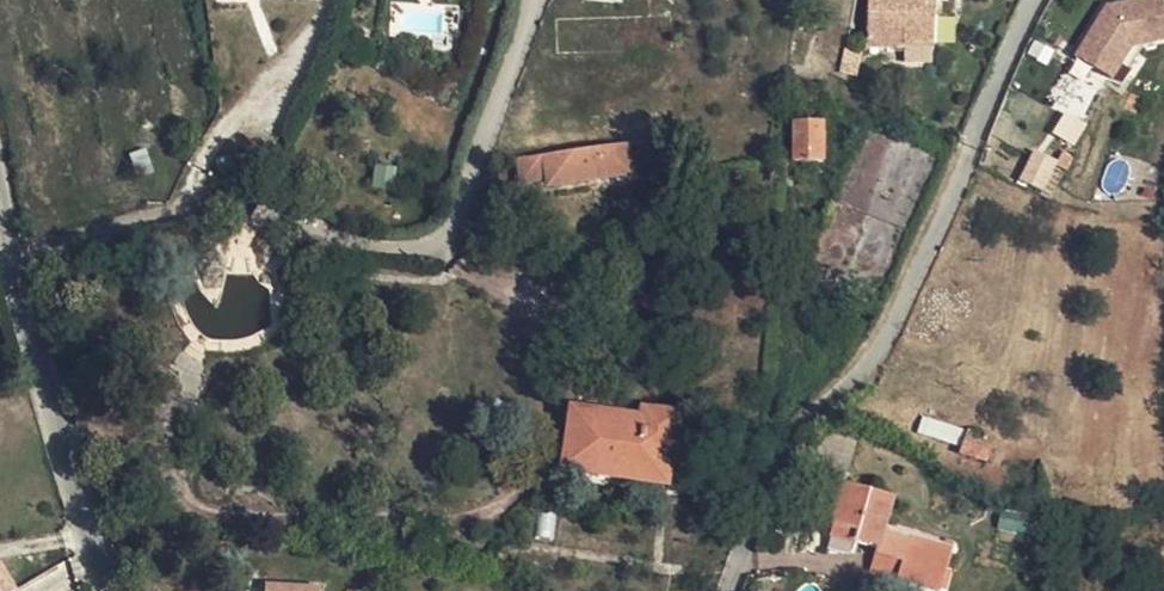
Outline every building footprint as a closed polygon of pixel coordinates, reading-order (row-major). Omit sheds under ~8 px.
[(882,48),(881,61),(913,63),(917,0),(847,0),(845,47),(882,48)] [(1065,9),(1106,33),(1117,15),(1163,9),(1163,0),(1071,0),(1065,9)] [(1106,33),(1065,9),(1054,26),(1097,50),(1106,33)] [(1063,114),(1054,132),(1075,143),(1084,124),(1063,114)] [(769,152),(802,151),(801,117),(768,117),(769,152)] [(606,141),(500,151),(502,175),(527,173),(528,180),(606,171),(606,141)] [(1032,150),(1020,179),(1043,189),(1055,160),(1032,150)] [(660,492),(665,462),(670,427),(642,422),(641,430),(574,421),(565,478),(660,492)] [(941,449),(961,458),(968,439),(950,429),(941,449)] [(833,529),(832,533),(852,541),(845,564),(874,574),(891,528),(862,517),(871,495),(820,477),(806,520),(833,529)] [(829,540),(832,533),(833,529),(806,520),(803,531),(829,540)] [(16,590),(5,570),(0,574),(0,590),(14,590),(16,590)]
